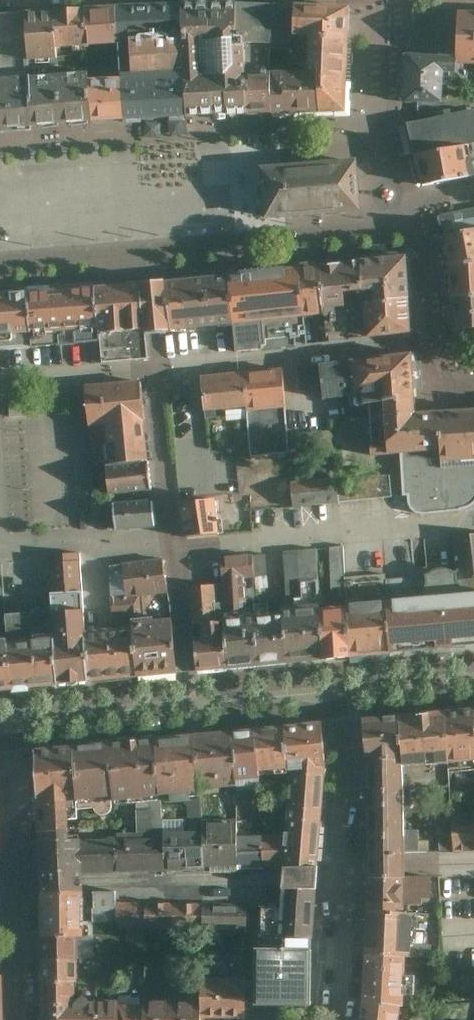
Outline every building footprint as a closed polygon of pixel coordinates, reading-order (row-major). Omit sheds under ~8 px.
[(186,36),(192,123),(247,120),(243,51),(241,3),(184,6),(186,36)] [(300,4),(241,3),(243,51),(274,50),(296,50),(296,41),(299,41),(300,4)] [(355,8),(300,4),(299,41),(317,42),(354,42),(355,8)] [(184,6),(117,10),(119,41),(186,36),(184,6)] [(117,10),(87,12),(90,51),(119,50),(119,41),(117,10)] [(87,12),(58,14),(61,53),(90,51),(87,12)] [(58,14),(28,16),(31,65),(62,63),(61,53),(58,14)] [(460,57),(460,68),(473,69),(473,15),(460,15),(460,57)] [(28,16),(0,17),(0,67),(31,65),(28,16)] [(121,82),(124,127),(192,123),(186,36),(119,41),(119,50),(121,82)] [(354,42),(317,42),(317,78),(354,78),(354,42)] [(274,50),(243,51),(247,120),(276,118),(275,79),(274,50)] [(460,68),(460,57),(412,57),(412,106),(447,106),(447,78),(460,78),(460,68)] [(0,77),(0,90),(0,95),(3,135),(35,133),(32,81),(32,75),(0,77)] [(94,77),(63,79),(66,131),(97,129),(94,83),(94,77)] [(276,118),(317,118),(317,78),(275,79),(276,118)] [(354,117),(354,78),(317,78),(317,118),(354,117)] [(63,79),(32,81),(35,133),(52,132),(66,131),(63,79)] [(121,82),(94,83),(97,129),(124,127),(121,82)] [(409,124),(418,163),(473,150),(473,112),(409,124)] [(418,163),(427,190),(473,180),(473,150),(418,163)] [(316,160),(320,215),(359,212),(355,157),(316,160)] [(261,219),(320,215),(316,160),(257,164),(261,219)] [(443,216),(447,237),(447,239),(473,235),(473,210),(443,216)] [(453,270),(473,267),(473,235),(447,239),(453,270)] [(366,264),(371,307),(416,302),(413,259),(366,264)] [(329,328),(331,344),(353,342),(350,309),(371,307),(366,264),(323,268),(326,293),(329,328)] [(453,270),(454,299),(473,297),(473,267),(453,270)] [(326,293),(323,268),(298,271),(300,295),(326,293)] [(294,331),(304,330),(300,295),(298,271),(231,278),(237,331),(239,355),(296,349),(294,331)] [(231,278),(191,281),(196,335),(237,331),(231,278)] [(196,335),(191,281),(157,284),(151,285),(145,285),(149,339),(155,338),(161,338),(196,335)] [(149,339),(145,285),(121,287),(99,289),(102,334),(104,365),(151,362),(149,339)] [(102,334),(99,289),(69,291),(72,337),(102,334)] [(72,337),(69,291),(31,294),(34,338),(35,349),(62,347),(61,338),(72,337)] [(304,330),(329,328),(326,293),(300,295),(304,330)] [(34,338),(31,294),(7,295),(10,340),(34,338)] [(7,295),(0,296),(0,340),(10,340),(7,295)] [(454,299),(457,331),(473,330),(473,297),(454,299)] [(371,307),(374,341),(418,335),(416,302),(371,307)] [(371,408),(422,405),(419,356),(355,363),(359,402),(371,401),(371,408)] [(359,402),(355,363),(299,368),(302,393),(324,390),(326,405),(345,403),(359,402)] [(283,370),(204,377),(208,411),(250,407),(256,460),(292,456),(283,370)] [(151,469),(143,384),(89,388),(93,432),(118,430),(122,471),(151,469)] [(371,408),(371,401),(359,402),(345,403),(346,417),(371,417),(371,408)] [(423,412),(422,405),(371,408),(371,417),(375,463),(403,461),(406,494),(412,497),(412,499),(412,502),(413,505),(415,508),(416,510),(418,512),(420,513),(423,514),(467,511),(470,510),(473,509),(473,408),(423,412)] [(335,452),(333,432),(292,436),(294,456),(335,452)] [(228,492),(221,454),(180,461),(186,499),(228,492)] [(151,469),(122,471),(110,472),(112,499),(153,496),(151,469)] [(389,475),(334,480),(336,503),(391,498),(389,475)] [(334,480),(290,484),(292,507),(336,503),(334,480)] [(154,502),(113,505),(115,535),(157,532),(154,502)] [(223,536),(218,502),(184,506),(189,541),(223,536)] [(456,577),(473,576),(473,536),(453,537),(456,577)] [(351,591),(350,581),(348,550),(333,552),(334,592),(351,591)] [(331,662),(326,614),(320,552),(286,556),(289,601),(285,601),(286,618),(291,665),(331,662)] [(52,555),(54,600),(87,598),(85,554),(52,555)] [(267,556),(254,557),(256,581),(269,580),(267,556)] [(291,665),(286,618),(273,620),(271,604),(256,606),(258,621),(251,622),(247,582),(256,581),(254,557),(223,560),(229,624),(234,670),(291,665)] [(169,565),(118,568),(121,614),(138,613),(136,594),(171,591),(169,565)] [(456,577),(389,583),(397,656),(426,653),(466,649),(473,649),(473,576),(456,577)] [(397,656),(389,583),(389,578),(350,581),(351,591),(353,612),(358,659),(397,656)] [(197,627),(206,626),(219,625),(216,587),(193,588),(197,627)] [(93,683),(89,635),(87,598),(54,600),(54,614),(60,686),(93,683)] [(358,659),(353,612),(326,614),(331,662),(358,659)] [(60,686),(54,614),(8,618),(10,646),(13,690),(60,686)] [(177,676),(172,622),(135,625),(135,632),(139,679),(177,676)] [(234,670),(229,624),(219,625),(206,626),(208,644),(198,645),(201,673),(234,670)] [(139,679),(135,632),(89,635),(93,683),(139,679)] [(10,646),(0,647),(0,692),(13,690),(10,646)] [(440,708),(442,757),(443,771),(473,768),(473,740),(473,737),(470,705),(440,708)] [(440,708),(400,712),(401,757),(442,757),(440,708)] [(361,715),(363,756),(401,757),(400,712),(361,715)] [(288,722),(291,759),(329,759),(326,718),(288,722)] [(258,725),(262,775),(291,772),(290,759),(291,759),(288,722),(258,725)] [(235,727),(239,776),(262,775),(258,725),(235,727)] [(235,727),(198,730),(202,789),(220,788),(220,783),(239,782),(239,776),(235,727)] [(155,734),(160,792),(174,791),(175,799),(191,798),(190,789),(202,789),(198,730),(184,732),(168,733),(155,734)] [(121,737),(110,738),(114,792),(114,797),(160,792),(155,734),(141,736),(121,737)] [(110,738),(73,742),(76,796),(94,794),(94,801),(95,804),(95,807),(97,809),(98,811),(100,813),(103,813),(105,813),(107,813),(109,812),(111,810),(112,807),(112,805),(113,803),(112,800),(112,792),(114,792),(110,738)] [(39,790),(40,824),(70,822),(78,822),(76,796),(73,742),(54,744),(38,745),(39,790)] [(364,866),(364,873),(402,872),(402,866),(402,851),(402,827),(401,757),(363,756),(364,866)] [(329,759),(291,759),(291,772),(288,808),(325,810),(329,759)] [(238,790),(239,816),(265,816),(264,790),(238,790)] [(286,836),(284,866),(320,866),(325,810),(288,808),(287,827),(286,836)] [(455,851),(454,813),(439,813),(439,851),(455,851)] [(454,813),(455,851),(473,850),(473,813),(454,813)] [(204,817),(205,829),(206,868),(240,868),(239,828),(239,816),(204,817)] [(42,882),(42,891),(84,890),(84,881),(83,870),(83,832),(71,832),(70,822),(40,824),(42,882)] [(264,827),(239,828),(240,868),(265,867),(264,837),(264,827)] [(417,827),(402,827),(402,851),(417,851),(417,827)] [(205,829),(164,830),(164,869),(206,868),(205,829)] [(118,831),(118,870),(164,869),(164,830),(118,831)] [(83,870),(118,870),(118,831),(83,832),(83,870)] [(264,837),(265,867),(284,866),(286,836),(264,837)] [(320,866),(284,866),(285,876),(284,886),(318,886),(319,875),(320,866)] [(364,873),(363,908),(402,908),(402,901),(402,872),(364,873)] [(429,872),(402,872),(402,901),(419,901),(419,894),(430,894),(429,872)] [(317,941),(318,886),(284,886),(284,903),(262,904),(261,941),(317,941)] [(117,887),(94,888),(94,920),(117,920),(117,899),(117,887)] [(42,891),(43,933),(76,932),(85,932),(84,890),(42,891)] [(146,899),(117,899),(117,920),(117,927),(147,926),(146,899)] [(175,900),(146,899),(147,926),(175,927),(175,900)] [(204,900),(175,900),(175,927),(203,927),(204,900)] [(248,901),(204,900),(203,927),(216,927),(216,930),(237,931),(237,927),(248,928),(248,901)] [(363,908),(363,958),(401,959),(402,908),(363,908)] [(43,933),(43,956),(76,955),(76,932),(43,933)] [(287,998),(317,998),(317,941),(261,941),(258,941),(258,968),(258,975),(257,997),(287,998)] [(43,956),(44,978),(76,978),(76,955),(43,956)] [(363,958),(361,1003),(400,1004),(401,959),(363,958)] [(202,1001),(202,1018),(246,1019),(246,1014),(246,975),(202,974),(202,1001)] [(258,975),(246,975),(246,1014),(287,1014),(287,998),(257,997),(258,975)] [(76,999),(76,978),(44,978),(43,1019),(76,1019),(76,999)] [(121,1000),(76,999),(76,1019),(121,1019),(121,1000)] [(145,1000),(121,1000),(121,1019),(144,1019),(145,1000)] [(202,1018),(202,1001),(145,1000),(144,1019),(202,1019),(202,1018)] [(400,1004),(361,1003),(359,1019),(399,1019),(400,1004)]
